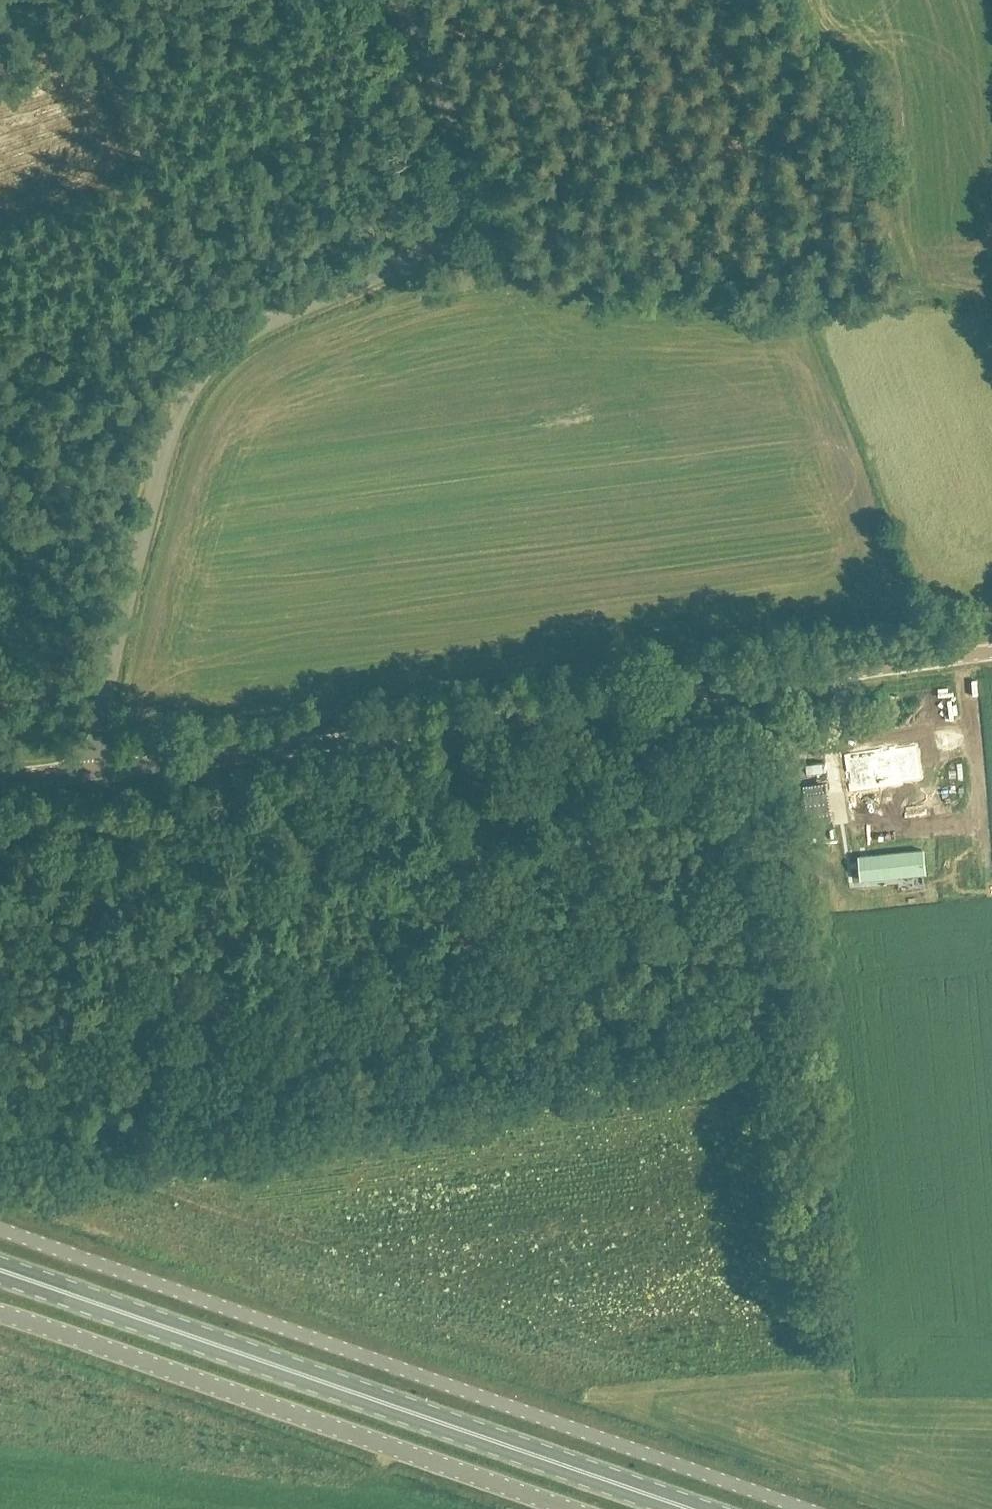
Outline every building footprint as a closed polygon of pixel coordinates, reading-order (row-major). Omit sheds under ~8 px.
[(879,745),(843,751),(846,769),(848,769),(850,778),(848,779),(849,789),(901,781),(900,778),(920,775),(915,742),(895,745),(895,743),(887,744),(888,746),(880,747),(879,745)]
